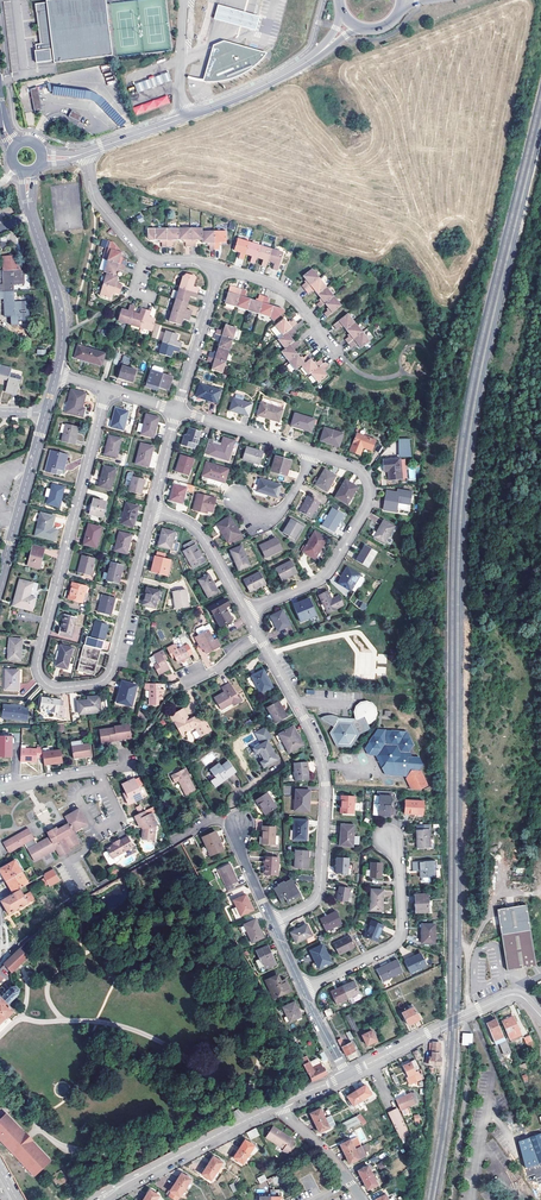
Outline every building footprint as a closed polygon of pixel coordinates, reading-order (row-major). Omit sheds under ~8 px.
[(106,0),(63,0),(47,2),(48,5),(36,6),(41,46),(36,46),(37,53),(35,53),(36,65),(55,63),(55,65),(113,58),(106,0)] [(241,27),(277,37),(281,23),(245,13),(218,5),(214,19),(241,27)] [(224,41),(213,45),(206,71),(206,74),(208,74),(215,52),(216,51),(217,50),(225,47),(229,50),(232,49),(232,48),(260,55),(261,52),(224,41)] [(260,55),(232,48),(232,49),(229,50),(225,47),(217,50),(216,51),(215,52),(208,74),(206,74),(203,82),(211,83),(222,82),(231,80),(242,75),(249,71),(255,67),(259,63),(264,58),(264,57),(265,57),(265,56),(265,55),(265,54),(264,54),(264,53),(263,53),(261,52),(260,55)] [(168,74),(133,87),(136,95),(171,83),(168,74)] [(53,86),(52,94),(90,99),(96,102),(120,127),(126,121),(102,96),(91,91),(53,86)] [(36,87),(29,89),(33,109),(40,107),(36,87)] [(135,115),(170,103),(167,95),(133,107),(135,115)] [(75,112),(71,110),(68,117),(77,122),(80,116),(74,113),(75,112)] [(167,229),(168,247),(173,246),(173,240),(179,240),(179,228),(167,229)] [(179,228),(179,240),(186,240),(186,246),(191,246),(191,228),(179,228)] [(191,228),(191,246),(196,246),(196,240),(203,240),(203,231),(203,228),(191,228)] [(151,240),(156,240),(163,240),(163,247),(168,247),(167,229),(155,229),(148,229),(148,239),(151,240)] [(203,240),(203,243),(210,243),(211,250),(216,249),(215,231),(203,231),(203,240)] [(215,231),(216,249),(221,249),(221,243),(227,243),(227,231),(215,231)] [(247,253),(251,242),(239,238),(235,249),(241,251),(240,257),(245,259),(247,253)] [(111,249),(119,251),(120,249),(114,242),(108,240),(103,258),(107,260),(111,249)] [(251,242),(247,253),(253,255),(251,261),(256,262),(258,257),(262,245),(251,242)] [(270,260),(273,249),(262,245),(258,257),(264,259),(262,264),(268,266),(270,260)] [(111,249),(107,260),(125,266),(127,261),(120,259),(122,252),(119,251),(111,249)] [(273,249),(270,260),(276,262),(274,268),(279,270),(285,253),(273,249)] [(13,284),(23,284),(22,266),(19,264),(17,264),(17,255),(4,256),(4,285),(1,285),(1,289),(13,288),(13,284)] [(124,271),(125,266),(107,260),(104,271),(107,272),(115,275),(117,269),(124,271)] [(305,289),(320,277),(312,268),(303,275),(307,281),(302,285),(305,289)] [(116,282),(118,276),(115,275),(107,272),(103,284),(120,289),(122,285),(116,282)] [(184,277),(183,276),(180,288),(197,293),(199,288),(192,286),(194,280),(194,277),(186,274),(184,277)] [(327,287),(320,277),(305,289),(309,293),(314,289),(318,294),(327,287)] [(119,294),(120,289),(103,284),(99,295),(110,298),(112,292),(119,294)] [(237,308),(242,290),(233,287),(230,289),(229,293),(225,304),(237,308)] [(325,304),(335,297),(327,287),(318,294),(322,299),(317,303),(320,308),(325,304)] [(197,293),(180,288),(176,299),(188,303),(189,296),(196,298),(197,293)] [(242,290),(237,308),(248,311),(252,300),(245,298),(246,291),(242,290)] [(6,294),(1,294),(2,298),(5,298),(6,317),(12,316),(12,324),(19,324),(19,320),(30,320),(30,318),(29,301),(13,302),(13,291),(6,291),(6,294)] [(260,314),(265,297),(260,295),(258,301),(252,300),(248,311),(260,314)] [(265,297),(260,314),(271,318),(275,321),(286,313),(283,309),(274,306),(268,305),(270,298),(265,297)] [(342,306),(335,297),(325,304),(329,309),(324,313),(328,317),(342,306)] [(185,309),(188,303),(176,299),(173,310),(190,316),(192,311),(185,309)] [(133,313),(135,307),(130,305),(128,312),(122,310),(118,321),(129,324),(133,313)] [(141,328),(146,310),(141,309),(139,315),(133,313),(129,324),(141,328)] [(146,310),(141,328),(152,331),(155,323),(156,320),(149,318),(151,312),(146,310)] [(190,316),(173,310),(169,322),(180,325),(182,319),(189,321),(190,316)] [(346,331),(355,323),(348,314),(333,325),(337,329),(342,325),(346,331)] [(19,320),(19,324),(29,324),(29,327),(35,327),(34,318),(30,318),(30,320),(19,320)] [(293,329),(298,325),(294,320),(290,324),(286,319),(276,326),(284,336),(293,329)] [(355,323),(346,331),(350,336),(345,340),(348,344),(363,332),(355,323)] [(217,329),(216,334),(234,340),(237,329),(231,327),(226,325),(224,331),(217,329)] [(276,326),(272,330),(280,339),(284,336),(276,326)] [(279,340),(286,348),(294,341),(291,336),(296,332),(293,329),(284,336),(280,339),(279,340)] [(166,332),(163,343),(180,348),(182,344),(176,342),(177,335),(166,332)] [(370,342),(363,332),(348,344),(352,348),(357,344),(361,349),(370,342)] [(221,341),(218,348),(230,351),(234,340),(216,334),(214,339),(221,341)] [(289,361),(298,353),(294,348),(299,344),(296,340),(294,341),(286,348),(282,351),(289,361)] [(179,353),(180,348),(163,343),(159,354),(170,358),(172,351),(179,353)] [(101,365),(105,354),(79,345),(76,356),(91,361),(90,361),(101,365)] [(210,352),(209,357),(226,362),(230,351),(218,348),(216,354),(210,352)] [(302,358),(298,353),(289,361),(297,370),(302,365),(311,359),(308,355),(302,358)] [(121,363),(128,365),(131,357),(123,355),(121,363)] [(214,364),(212,370),(223,374),(226,362),(209,357),(207,362),(214,364)] [(310,374),(311,373),(324,363),(321,359),(316,363),(312,358),(311,359),(302,365),(310,374)] [(324,363),(311,373),(319,383),(328,375),(324,370),(329,366),(325,361),(324,363)] [(22,377),(10,374),(11,368),(1,365),(0,369),(0,377),(9,379),(6,391),(18,394),(22,377)] [(133,382),(137,370),(123,365),(119,377),(133,382)] [(169,390),(173,377),(152,370),(147,386),(155,389),(156,386),(169,390)] [(217,402),(221,390),(200,384),(197,396),(217,402)] [(66,411),(82,415),(84,408),(82,407),(86,393),(72,389),(66,411)] [(248,415),(252,403),(233,398),(230,410),(248,415)] [(282,422),(286,410),(264,403),(260,415),(282,422)] [(123,429),(128,411),(115,408),(111,426),(123,429)] [(154,437),(159,417),(147,414),(142,433),(154,437)] [(314,432),(317,420),(298,414),(294,426),(314,432)] [(77,433),(76,433),(78,426),(65,423),(61,440),(74,443),(77,433)] [(187,435),(184,434),(182,445),(193,448),(194,443),(197,444),(197,443),(201,431),(189,427),(187,435)] [(339,445),(343,433),(326,428),(322,441),(333,444),(333,443),(339,445)] [(372,450),(375,440),(357,433),(351,451),(360,454),(363,447),(372,450)] [(116,457),(121,438),(109,435),(104,454),(116,457)] [(224,437),(222,442),(221,446),(212,443),(213,440),(209,439),(205,452),(229,459),(234,440),(224,437)] [(412,458),(411,440),(398,441),(399,458),(400,458),(412,458)] [(148,466),(153,446),(141,443),(136,463),(148,466)] [(193,448),(182,445),(181,446),(197,451),(200,443),(197,443),(197,444),(194,443),(193,448)] [(259,464),(263,451),(246,446),(242,459),(259,464)] [(52,469),(57,470),(63,471),(67,454),(60,452),(60,454),(50,451),(45,471),(51,473),(52,469)] [(188,475),(194,458),(181,454),(176,471),(188,475)] [(271,471),(286,475),(288,469),(291,460),(275,456),(271,471)] [(389,480),(402,479),(400,458),(399,458),(384,460),(384,471),(388,471),(389,480)] [(222,488),(228,469),(206,462),(202,475),(208,477),(207,483),(222,488)] [(110,490),(115,469),(104,466),(98,487),(110,490)] [(326,491),(335,476),(324,469),(315,485),(326,491)] [(141,494),(145,479),(133,476),(129,491),(141,494)] [(275,496),(279,485),(259,479),(256,490),(275,496)] [(347,504),(357,487),(345,480),(335,496),(347,504)] [(49,495),(52,483),(46,482),(43,493),(49,495)] [(59,506),(64,486),(52,483),(49,495),(47,503),(59,506)] [(186,489),(186,488),(174,484),(170,500),(182,503),(186,489)] [(400,493),(397,492),(387,491),(383,509),(396,512),(398,502),(410,505),(413,492),(401,490),(400,493)] [(213,512),(217,499),(198,493),(193,510),(206,514),(207,511),(213,512)] [(309,518),(319,502),(308,496),(298,511),(309,518)] [(103,517),(106,502),(93,499),(89,514),(103,517)] [(133,526),(138,506),(126,503),(121,523),(133,526)] [(333,532),(343,514),(332,508),(321,526),(333,532)] [(51,528),(54,515),(40,512),(35,535),(54,540),(57,529),(51,528)] [(228,543),(240,534),(229,517),(216,525),(228,543)] [(293,539),(302,525),(291,519),(282,533),(293,539)] [(384,543),(394,527),(383,521),(373,537),(384,543)] [(96,547),(101,527),(89,524),(84,544),(96,547)] [(171,549),(175,531),(163,528),(161,536),(160,535),(158,546),(171,549)] [(321,546),(325,538),(314,531),(302,551),(313,558),(320,546),(321,546)] [(127,554),(132,535),(119,532),(114,550),(127,554)] [(265,557),(281,549),(275,537),(267,541),(268,543),(260,547),(265,557)] [(192,568),(204,561),(195,545),(194,546),(191,541),(182,546),(185,550),(183,551),(192,568)] [(28,565),(39,567),(44,548),(33,545),(28,565)] [(238,570),(249,565),(241,546),(230,551),(238,570)] [(367,568),(376,552),(366,546),(361,554),(360,553),(356,561),(367,568)] [(90,576),(95,558),(82,555),(78,572),(90,576)] [(158,556),(156,556),(153,572),(167,575),(170,560),(166,559),(158,556)] [(288,577),(297,572),(291,560),(275,568),(280,579),(287,576),(288,577)] [(119,582),(123,565),(111,562),(107,579),(108,580),(112,581),(119,582)] [(351,591),(360,575),(347,568),(338,583),(351,591)] [(256,589),(265,584),(259,572),(243,580),(249,591),(255,588),(256,589)] [(207,598),(218,592),(209,574),(197,580),(207,598)] [(360,575),(351,590),(354,592),(363,577),(360,575)] [(20,579),(14,600),(33,604),(34,597),(28,596),(32,582),(20,579)] [(72,582),(70,589),(72,589),(69,600),(82,603),(86,586),(72,582)] [(155,608),(159,591),(147,587),(142,605),(155,608)] [(172,591),(175,610),(182,608),(187,607),(184,589),(172,591)] [(328,613),(344,605),(339,596),(332,600),(328,591),(319,595),(328,613)] [(110,615),(114,599),(102,596),(98,612),(110,615)] [(210,607),(214,614),(220,626),(236,617),(225,598),(211,606),(210,607)] [(310,615),(311,618),(317,615),(310,599),(294,606),(299,619),(310,615)] [(13,605),(31,610),(33,604),(14,600),(13,605)] [(278,631),(290,625),(282,610),(270,616),(278,631)] [(71,637),(76,617),(65,615),(61,628),(60,628),(58,634),(71,637)] [(100,644),(101,640),(104,641),(108,625),(95,622),(91,637),(92,638),(91,642),(100,644)] [(207,654),(222,645),(217,637),(213,639),(209,632),(213,630),(210,623),(206,626),(205,624),(195,630),(198,635),(195,637),(201,648),(203,647),(207,654)] [(21,660),(22,639),(9,638),(8,659),(21,660)] [(181,640),(181,641),(177,642),(175,644),(167,648),(173,659),(176,657),(178,662),(180,662),(190,656),(181,640)] [(67,670),(73,648),(61,645),(55,667),(67,670)] [(78,670),(91,674),(93,664),(96,665),(100,649),(84,645),(78,670)] [(169,661),(164,653),(155,658),(159,666),(155,668),(160,677),(170,672),(165,663),(166,663),(169,661)] [(376,674),(386,675),(386,667),(377,666),(376,674)] [(261,694),(273,687),(263,669),(251,676),(261,694)] [(18,689),(19,670),(6,670),(5,689),(18,689)] [(131,705),(137,685),(122,682),(117,702),(131,705)] [(238,696),(229,682),(221,687),(225,692),(222,694),(221,693),(215,697),(222,709),(233,701),(235,704),(243,699),(240,694),(238,696)] [(160,683),(150,683),(150,706),(156,706),(156,699),(162,699),(162,692),(162,688),(160,688),(160,683)] [(92,700),(88,700),(78,701),(79,714),(101,711),(99,696),(92,697),(92,700)] [(59,700),(60,699),(42,697),(40,708),(51,709),(51,711),(57,712),(57,717),(64,718),(66,708),(62,708),(63,700),(59,700)] [(284,710),(279,701),(267,707),(271,714),(267,716),(272,724),(275,722),(276,723),(286,717),(283,710),(284,710)] [(323,717),(321,718),(334,727),(330,733),(336,746),(351,747),(359,735),(370,729),(368,723),(371,722),(374,718),(376,713),(375,707),(371,703),(366,702),(361,703),(356,706),(355,711),(356,717),(358,720),(354,722),(349,721),(348,718),(343,718),(342,720),(341,720),(341,719),(339,718),(337,717),(335,716),(334,716),(332,716),(331,716),(330,716),(328,716),(325,716),(323,717)] [(24,707),(4,704),(2,717),(26,720),(28,709),(23,708),(24,707)] [(181,735),(184,733),(186,732),(187,732),(194,728),(193,727),(197,727),(198,729),(196,730),(201,737),(212,731),(207,723),(206,724),(203,719),(198,717),(198,719),(194,718),(189,721),(183,709),(170,716),(181,735)] [(110,743),(110,742),(116,741),(116,740),(122,738),(122,740),(124,740),(132,738),(129,724),(114,727),(114,728),(100,730),(102,744),(108,743),(110,743)] [(266,726),(262,729),(255,732),(261,743),(253,748),(256,754),(259,753),(260,752),(263,756),(265,759),(268,765),(278,759),(268,740),(273,738),(270,732),(266,726)] [(293,726),(280,734),(290,752),(302,745),(296,733),(297,733),(293,726)] [(426,786),(428,786),(421,771),(419,770),(422,765),(419,758),(412,757),(409,751),(413,744),(410,738),(403,737),(400,731),(385,730),(381,736),(374,735),(365,748),(368,754),(376,755),(381,765),(392,767),(402,776),(408,777),(406,779),(411,789),(414,787),(416,787),(418,788),(421,788),(422,787),(423,787),(425,786),(426,786)] [(12,757),(12,736),(0,736),(0,757),(12,757)] [(80,757),(91,755),(89,744),(81,745),(81,741),(71,742),(73,757),(79,756),(79,757),(80,757)] [(37,749),(21,748),(21,761),(36,761),(37,757),(43,757),(43,754),(42,747),(37,748),(37,749)] [(57,765),(63,764),(61,751),(43,754),(43,757),(45,766),(57,764),(57,765)] [(227,776),(228,778),(236,772),(229,761),(222,766),(220,763),(210,770),(215,777),(211,781),(215,787),(225,780),(224,779),(227,776)] [(309,772),(308,761),(294,763),(296,780),(308,779),(308,772),(309,772)] [(392,767),(381,765),(385,774),(402,776),(392,767)] [(196,791),(185,770),(172,776),(175,783),(179,781),(187,796),(196,791)] [(127,795),(125,796),(128,803),(142,797),(133,778),(122,783),(126,792),(127,795)] [(296,810),(310,811),(311,790),(297,790),(296,810)] [(392,815),(393,791),(378,790),(378,795),(381,796),(379,815),(392,815)] [(267,814),(278,806),(267,792),(256,799),(262,808),(267,814)] [(355,814),(356,796),(342,795),(341,805),(342,805),(342,813),(355,814)] [(425,813),(425,801),(408,799),(407,813),(417,814),(417,812),(425,813)] [(156,810),(154,806),(145,810),(147,814),(152,812),(156,810)] [(73,812),(67,816),(64,818),(67,822),(63,825),(64,826),(58,830),(56,828),(52,831),(48,833),(48,834),(49,835),(48,835),(49,837),(38,844),(35,845),(34,845),(32,841),(35,839),(28,828),(25,830),(3,842),(7,849),(10,847),(13,852),(24,845),(34,861),(55,849),(60,857),(70,851),(69,848),(79,842),(74,833),(87,824),(80,812),(78,809),(73,812)] [(133,816),(138,825),(141,824),(142,826),(141,826),(143,830),(142,839),(151,839),(153,827),(155,826),(158,824),(152,812),(147,814),(145,810),(133,816)] [(294,839),(307,840),(309,820),(295,819),(294,839)] [(354,846),(356,825),(342,824),(341,845),(354,846)] [(263,844),(276,845),(277,827),(263,826),(262,837),(263,837),(263,844)] [(432,847),(432,846),(435,846),(435,839),(431,839),(431,829),(418,829),(419,848),(432,847)] [(224,851),(216,832),(202,838),(211,857),(224,851)] [(116,843),(114,844),(107,848),(108,850),(112,857),(117,854),(133,846),(128,836),(120,841),(120,839),(115,842),(116,843)] [(112,857),(108,850),(104,852),(104,854),(109,864),(111,864),(119,860),(119,858),(117,854),(112,857)] [(296,868),(308,868),(310,850),(297,850),(296,868)] [(266,875),(279,875),(280,858),(265,857),(265,863),(267,863),(266,875)] [(337,873),(353,874),(354,867),(349,866),(350,858),(338,857),(337,873)] [(7,882),(22,873),(25,871),(18,859),(0,870),(7,882)] [(423,863),(423,861),(414,861),(414,870),(421,870),(422,877),(437,877),(436,860),(426,861),(426,863),(423,863)] [(382,878),(383,864),(373,863),(372,877),(382,878)] [(116,865),(108,869),(112,876),(120,872),(116,865)] [(238,883),(230,865),(218,870),(227,888),(238,883)] [(60,881),(53,869),(39,877),(41,879),(45,887),(48,885),(49,887),(56,883),(60,881)] [(13,893),(27,885),(29,884),(22,873),(7,882),(13,893)] [(293,885),(295,884),(293,880),(286,884),(285,883),(280,886),(281,887),(276,890),(282,901),(287,898),(290,902),(301,895),(297,887),(295,888),(293,885)] [(352,903),(355,889),(341,886),(338,900),(352,903)] [(383,911),(384,890),(372,889),(371,910),(383,911)] [(1,902),(6,909),(9,915),(33,901),(30,896),(29,897),(27,894),(24,896),(21,890),(1,902)] [(417,913),(432,912),(431,906),(430,907),(429,894),(416,895),(417,913)] [(252,911),(246,896),(234,902),(241,917),(252,911)] [(502,936),(507,971),(536,966),(527,904),(498,909),(502,936)] [(327,931),(343,923),(337,911),(327,916),(328,917),(322,920),(327,931)] [(381,935),(385,925),(372,920),(365,937),(377,942),(380,935),(381,935)] [(263,938),(255,921),(243,926),(252,944),(263,938)] [(436,943),(436,924),(423,924),(423,943),(436,943)] [(297,943),(313,935),(308,925),(292,932),(297,943)] [(340,955),(356,947),(351,935),(334,943),(340,955)] [(320,968),(332,962),(324,945),(311,950),(320,968)] [(275,965),(267,947),(256,952),(260,960),(256,962),(259,968),(263,967),(264,970),(275,965)] [(29,956),(21,948),(4,964),(5,965),(10,971),(12,972),(29,956)] [(411,973),(427,965),(422,955),(416,958),(415,956),(405,961),(411,973)] [(382,980),(397,973),(392,962),(377,969),(382,980)] [(0,970),(0,973),(4,977),(10,971),(5,965),(0,970)] [(274,990),(278,998),(291,992),(286,981),(280,983),(277,977),(266,982),(270,991),(274,990)] [(354,981),(349,983),(350,984),(344,987),(349,999),(360,993),(354,981)] [(18,994),(20,990),(16,987),(12,988),(2,998),(1,997),(0,997),(0,1023),(6,1017),(7,1018),(14,1011),(8,1004),(18,994)] [(349,999),(344,987),(332,993),(337,1004),(349,999)] [(301,1018),(294,1003),(283,1009),(290,1023),(301,1018)] [(408,1025),(420,1019),(413,1007),(402,1013),(408,1025)] [(353,1034),(358,1031),(350,1014),(345,1016),(353,1034)] [(512,1042),(519,1039),(519,1038),(522,1037),(513,1016),(501,1021),(510,1040),(512,1042)] [(504,1056),(511,1053),(496,1019),(486,1023),(495,1045),(499,1043),(504,1056)] [(369,1046),(376,1040),(370,1030),(362,1035),(369,1046)] [(462,1033),(462,1045),(473,1045),(473,1033),(462,1033)] [(527,1045),(533,1042),(530,1035),(524,1038),(527,1045)] [(343,1047),(347,1055),(356,1050),(352,1042),(345,1046),(342,1038),(339,1040),(342,1047),(343,1047)] [(436,1065),(441,1065),(441,1058),(439,1058),(440,1043),(433,1042),(432,1043),(430,1043),(429,1058),(426,1058),(426,1063),(429,1063),(429,1064),(436,1065)] [(529,1050),(535,1047),(533,1042),(527,1045),(529,1050)] [(501,1067),(505,1065),(497,1045),(492,1047),(501,1067)] [(412,1053),(416,1061),(422,1058),(418,1050),(412,1053)] [(328,1059),(325,1051),(319,1054),(323,1061),(328,1059)] [(410,1085),(415,1083),(415,1085),(418,1084),(417,1082),(424,1078),(421,1073),(420,1074),(418,1071),(415,1072),(414,1070),(419,1068),(415,1059),(403,1065),(408,1076),(406,1077),(410,1085)] [(316,1078),(311,1068),(309,1062),(303,1065),(308,1074),(312,1081),(316,1078)] [(320,1063),(311,1068),(316,1078),(317,1079),(327,1074),(324,1067),(322,1068),(320,1063)] [(356,1090),(362,1100),(372,1094),(365,1085),(356,1090)] [(347,1096),(349,1099),(347,1101),(351,1107),(353,1106),(362,1100),(356,1090),(347,1096)] [(395,1100),(400,1111),(414,1104),(409,1094),(395,1100)] [(411,1133),(409,1134),(397,1108),(388,1112),(403,1143),(401,1144),(405,1151),(414,1146),(411,1139),(413,1138),(411,1133)] [(315,1123),(325,1118),(320,1109),(311,1113),(315,1123)] [(360,1113),(356,1116),(361,1122),(363,1125),(367,1123),(360,1113)] [(33,1141),(25,1134),(7,1114),(0,1121),(0,1139),(35,1176),(51,1161),(33,1141)] [(335,1125),(330,1115),(325,1118),(315,1123),(320,1132),(325,1130),(325,1132),(331,1129),(330,1128),(335,1125)] [(343,1123),(346,1130),(353,1126),(358,1124),(355,1117),(343,1123)] [(280,1134),(281,1132),(274,1127),(267,1138),(284,1149),(283,1151),(288,1154),(290,1151),(293,1146),(295,1143),(290,1141),(280,1134)] [(250,1140),(260,1135),(256,1128),(247,1133),(250,1140)] [(280,1134),(290,1141),(291,1139),(281,1132),(280,1134)] [(26,1133),(25,1134),(33,1141),(34,1140),(26,1133)] [(537,1164),(540,1162),(540,1133),(528,1138),(537,1162),(537,1164)] [(355,1138),(351,1140),(355,1149),(359,1147),(355,1138)] [(239,1148),(249,1155),(255,1146),(245,1140),(239,1148)] [(345,1154),(355,1149),(351,1140),(340,1145),(345,1154)] [(359,1147),(355,1149),(360,1159),(364,1157),(359,1147)] [(239,1163),(240,1161),(243,1164),(249,1155),(239,1148),(233,1158),(238,1160),(237,1162),(239,1163)] [(360,1159),(355,1149),(345,1154),(350,1164),(360,1159)] [(207,1165),(217,1172),(223,1162),(220,1160),(221,1159),(219,1158),(218,1159),(213,1156),(207,1165)] [(207,1180),(208,1179),(212,1181),(217,1172),(207,1165),(201,1175),(206,1178),(205,1179),(207,1180)] [(363,1180),(373,1175),(368,1166),(358,1171),(363,1180)] [(176,1182),(186,1188),(191,1179),(188,1177),(189,1176),(187,1174),(186,1176),(181,1173),(176,1182)] [(267,1180),(264,1175),(257,1179),(260,1184),(267,1180)] [(373,1175),(363,1180),(368,1189),(378,1185),(373,1175)] [(176,1182),(169,1192),(167,1194),(175,1199),(177,1199),(179,1197),(180,1197),(186,1188),(176,1182)] [(146,1199),(157,1199),(160,1196),(150,1190),(144,1199),(146,1199)]
